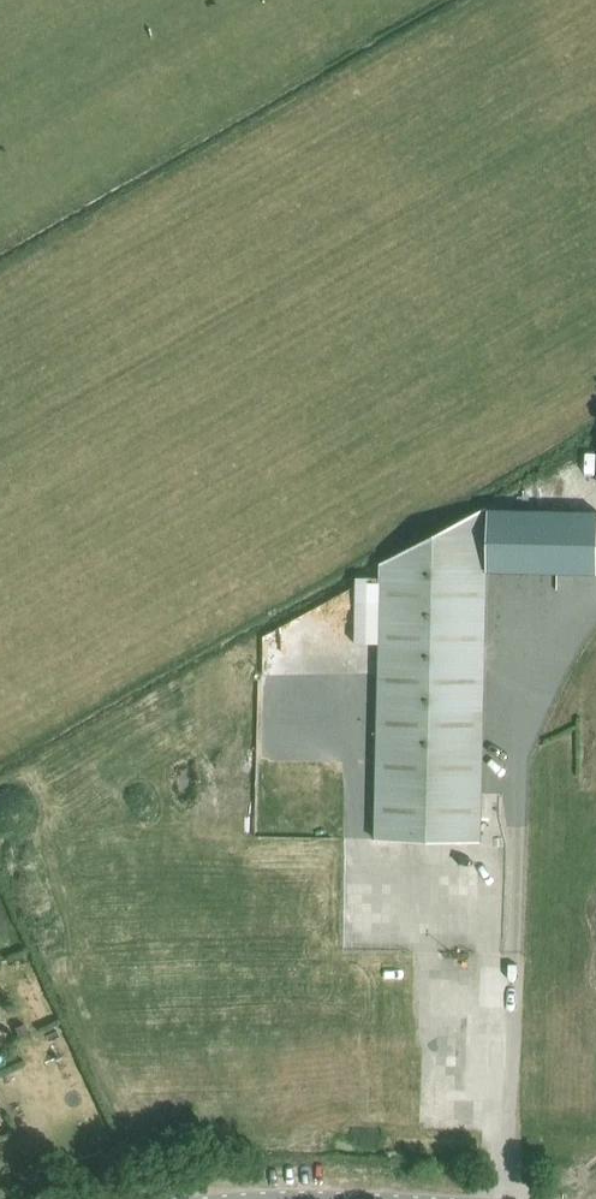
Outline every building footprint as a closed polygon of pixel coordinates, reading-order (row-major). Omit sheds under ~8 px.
[(588,559),(589,512),(595,512),(595,481),(593,481),(594,462),(565,462),(565,481),(547,481),(547,476),(381,562),(374,839),(480,842),(487,555),(588,559)] [(23,1023),(13,1027),(18,1036),(27,1032),(23,1023)]
